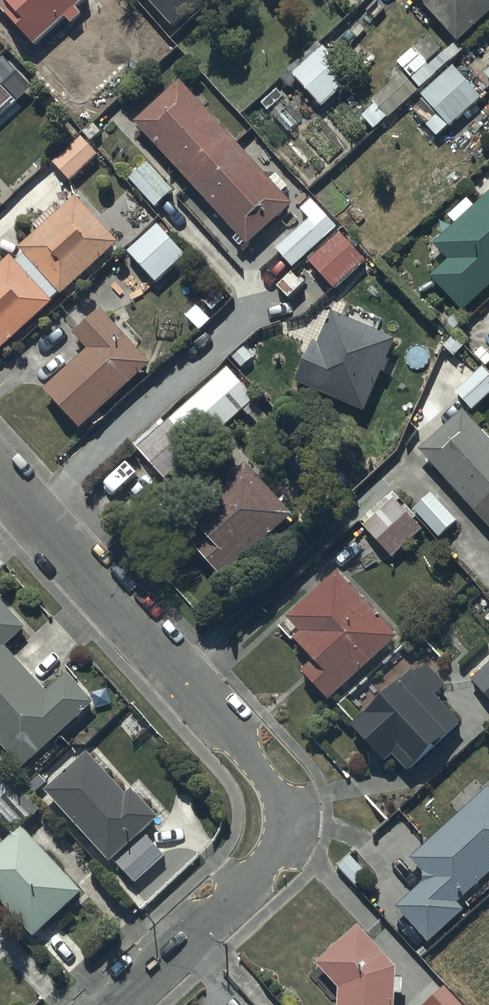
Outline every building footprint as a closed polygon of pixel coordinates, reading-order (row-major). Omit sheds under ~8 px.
[(34,54),(66,26),(71,32),(82,23),(76,16),(88,5),(82,0),(0,0),(0,16),(34,54)] [(459,50),(488,23),(488,0),(413,0),(459,50)] [(414,54),(398,67),(421,93),(454,64),(430,37),(412,52),(414,54)] [(323,52),(292,78),(321,112),(353,85),(323,52)] [(453,71),(421,100),(450,132),(482,103),(453,71)] [(419,94),(403,77),(373,106),(376,110),(364,122),(376,135),(419,94)] [(182,88),(136,130),(248,254),(294,211),(182,88)] [(15,108),(0,92),(0,122),(15,108)] [(82,139),(53,168),(71,186),(100,157),(82,139)] [(173,193),(147,164),(129,180),(155,209),(173,193)] [(476,212),(469,204),(449,221),(456,229),(433,250),(448,266),(430,283),(463,319),(488,295),(488,200),(476,212)] [(0,275),(0,357),(55,308),(53,306),(59,301),(62,304),(121,252),(77,203),(19,255),(25,262),(17,269),(12,264),(0,275)] [(310,224),(277,255),(294,274),(340,231),(313,203),(301,214),(310,224)] [(186,256),(159,225),(129,251),(156,282),(186,256)] [(341,238),(310,265),(335,295),(367,268),(341,238)] [(75,342),(89,357),(44,397),(80,437),(153,371),(104,317),(75,342)] [(319,351),(314,349),(298,389),(365,418),(382,379),(386,381),(399,349),(332,321),(319,351)] [(484,371),(455,396),(473,416),(488,401),(488,377),(484,371)] [(134,447),(166,485),(245,415),(249,421),(260,412),(229,375),(168,426),(165,422),(134,447)] [(465,418),(422,457),(488,532),(488,444),(465,418)] [(295,523),(246,470),(240,476),(231,466),(212,484),(222,495),(188,526),(204,543),(194,553),(226,587),(295,523)] [(432,499),(414,516),(441,544),(458,528),(432,499)] [(382,505),(360,526),(392,561),(422,535),(396,506),(389,513),(382,505)] [(339,579),(288,624),(301,638),(293,646),(314,670),(304,679),(329,707),(398,645),(339,579)] [(23,774),(96,708),(68,677),(47,697),(7,652),(27,634),(0,604),(0,749),(23,774)] [(471,685),(488,705),(488,669),(471,685)] [(413,673),(351,731),(388,771),(395,764),(410,781),(464,731),(436,701),(446,691),(426,670),(417,678),(413,673)] [(0,760),(0,820),(17,838),(0,854),(0,908),(35,944),(82,898),(20,834),(41,814),(6,778),(12,772),(0,760)] [(127,802),(89,760),(47,798),(110,868),(158,825),(133,797),(127,802)] [(488,794),(412,865),(425,881),(424,889),(397,914),(431,950),(467,917),(460,910),(488,882),(488,794)] [(149,837),(117,865),(115,867),(134,888),(168,858),(149,837)] [(316,958),(339,982),(338,1004),(394,1004),(395,960),(357,920),(316,958)] [(446,992),(432,1004),(458,1004),(446,992)]
